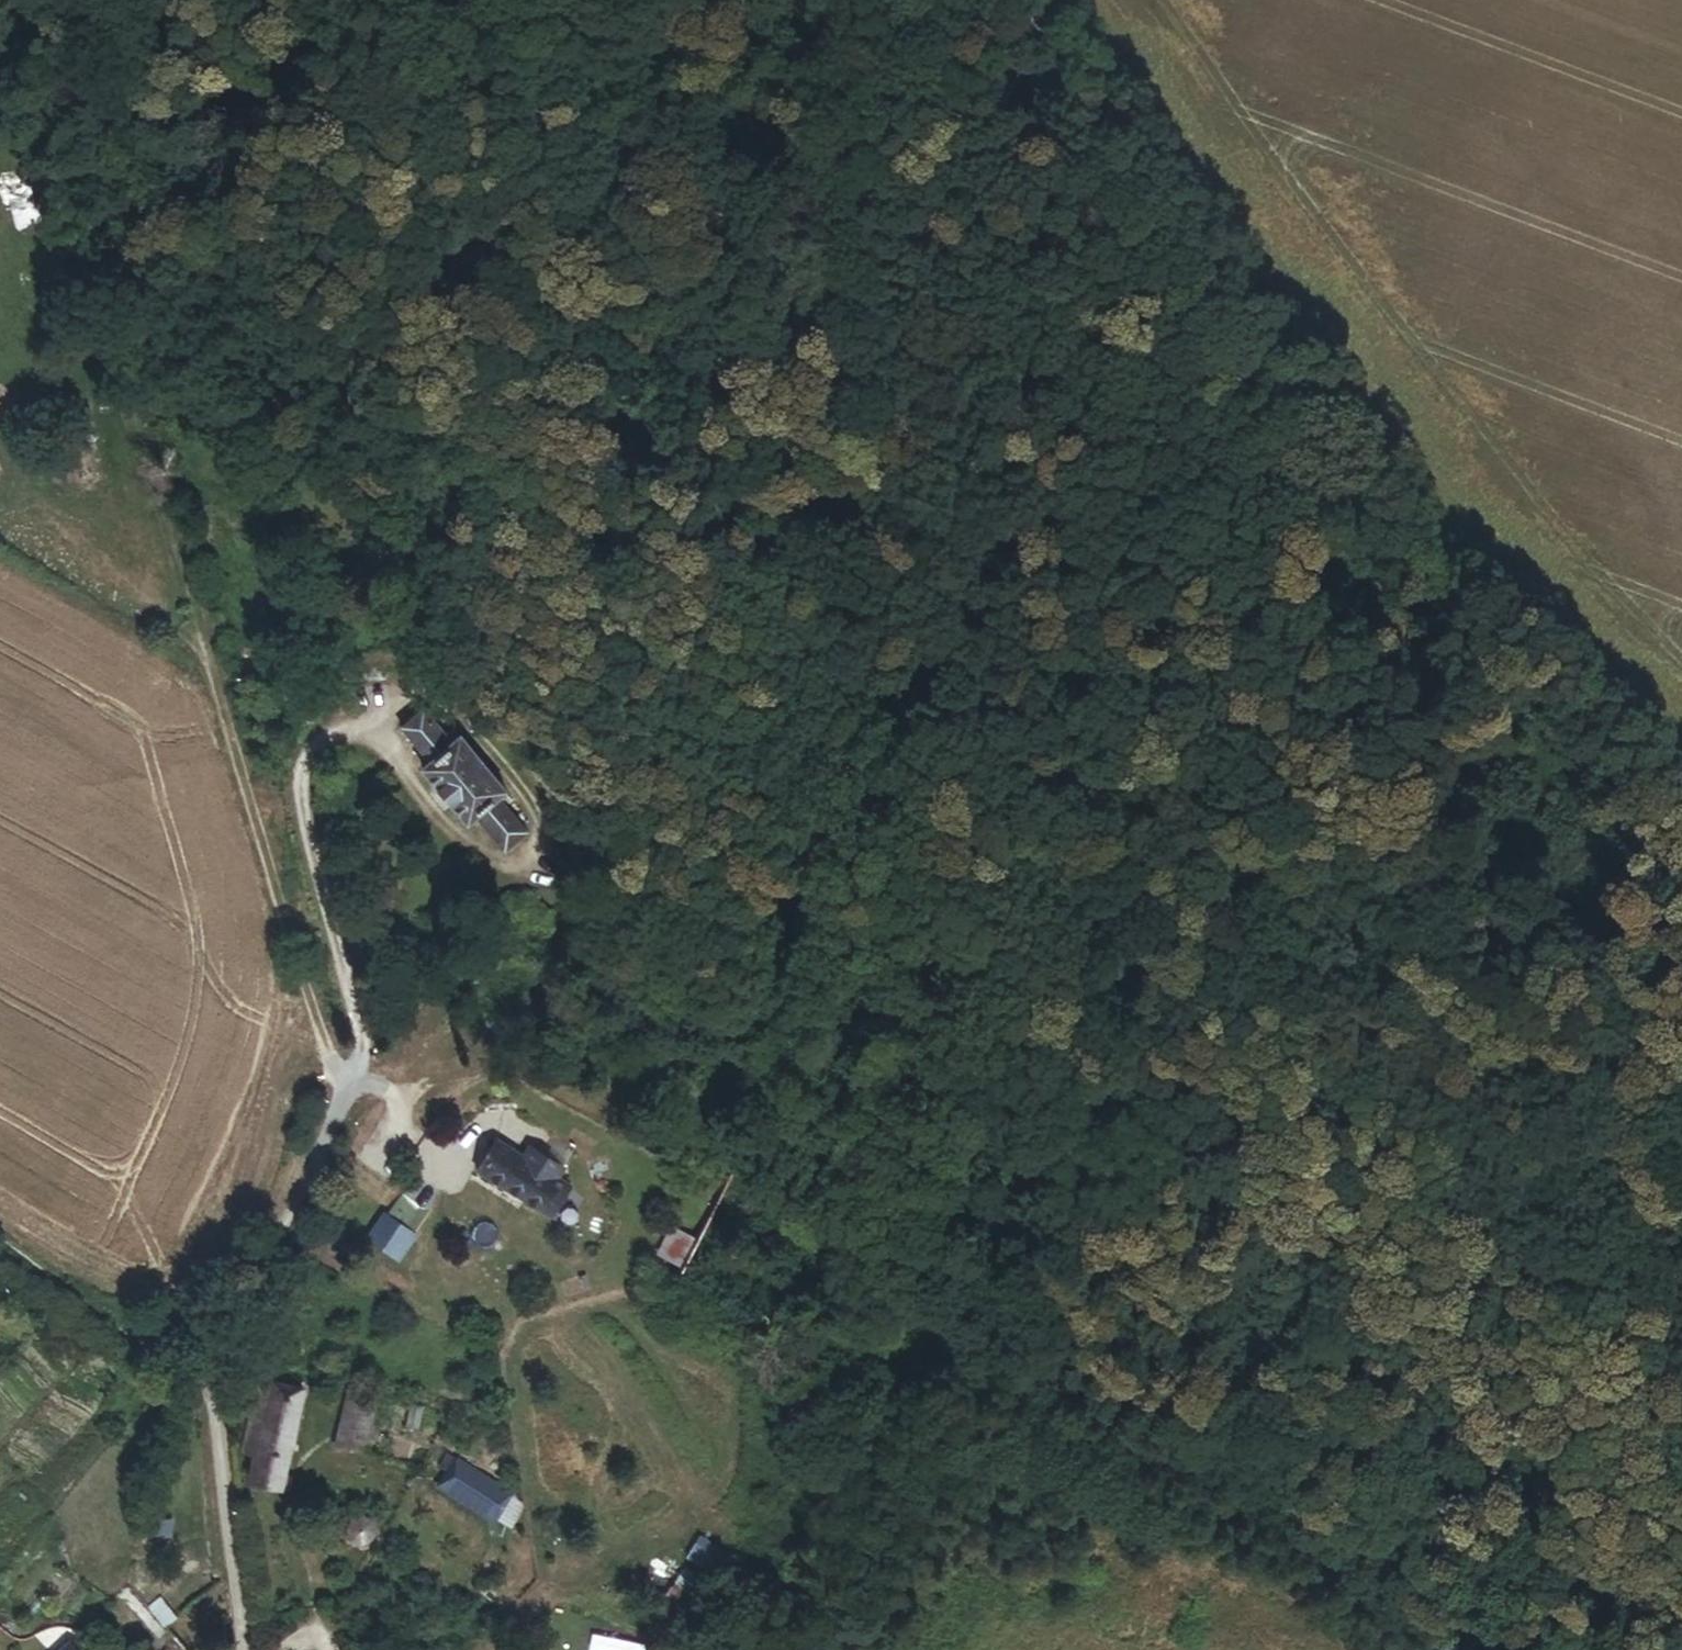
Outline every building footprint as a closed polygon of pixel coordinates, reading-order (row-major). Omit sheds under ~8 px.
[(403,729),(431,763),(452,746),(424,712),(403,729)] [(452,746),(431,763),(421,771),(466,827),(476,818),(498,801),(507,793),(462,738),(452,746)] [(498,801),(476,818),(504,852),(526,834),(498,801)] [(494,1144),(475,1175),(550,1221),(568,1191),(556,1184),(562,1173),(527,1151),(521,1160),(494,1144)] [(256,1456),(250,1483),(284,1491),(286,1482),(307,1392),(272,1384),(263,1422),(250,1419),(242,1453),(256,1456)] [(335,1446),(366,1453),(381,1392),(350,1384),(335,1446)] [(509,1500),(453,1467),(438,1492),(495,1525),(509,1500)] [(292,1483),(286,1482),(284,1491),(290,1492),(292,1483)] [(371,1521),(367,1518),(363,1516),(357,1517),(353,1519),(350,1522),(348,1527),(348,1532),(350,1536),(354,1540),(359,1542),(364,1541),(369,1539),(372,1535),(373,1531),(373,1526),(371,1521)] [(125,1610),(111,1619),(120,1629),(134,1619),(125,1610)]
